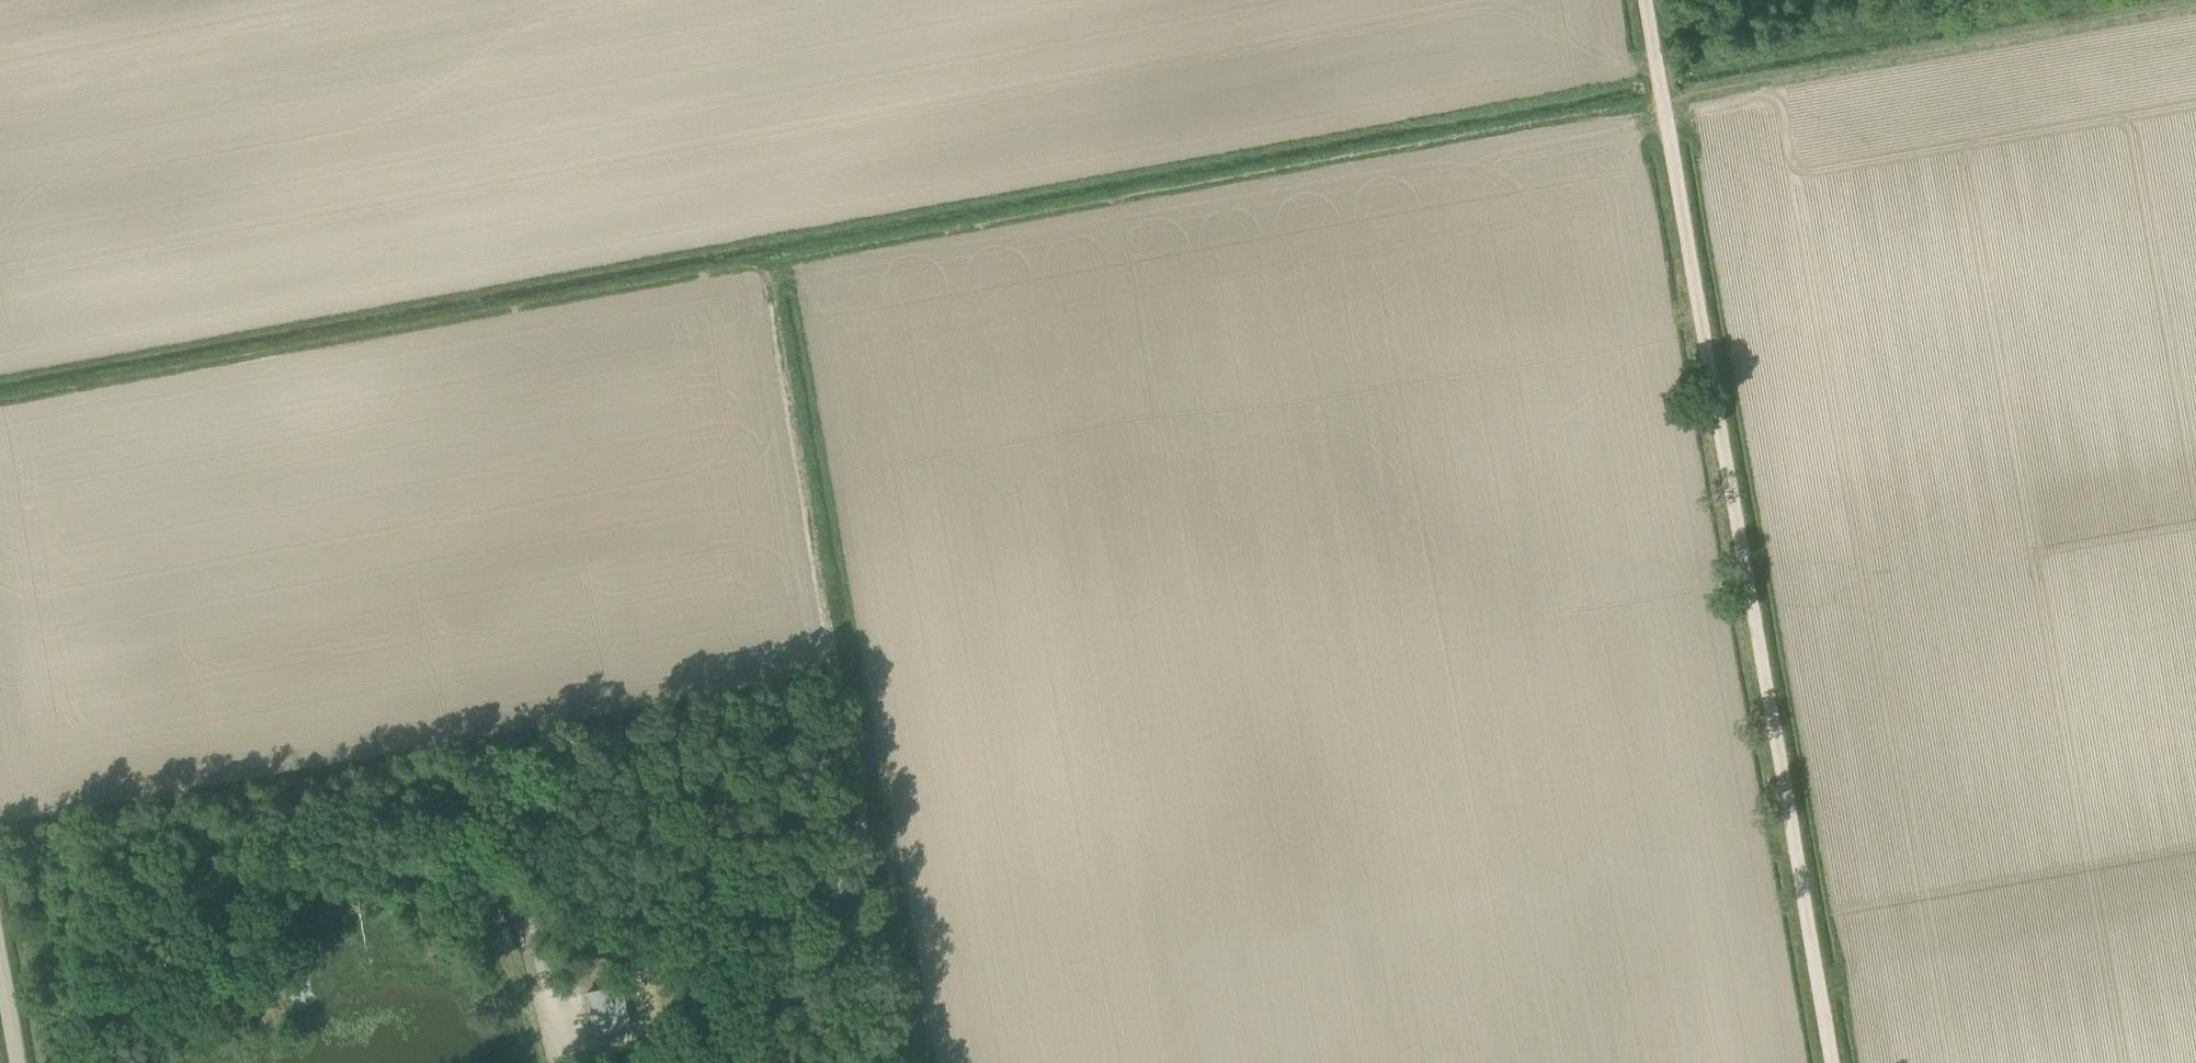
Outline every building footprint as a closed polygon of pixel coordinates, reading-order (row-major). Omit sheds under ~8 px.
[(593,1033),(629,1026),(621,984),(585,991),(593,1033)]
